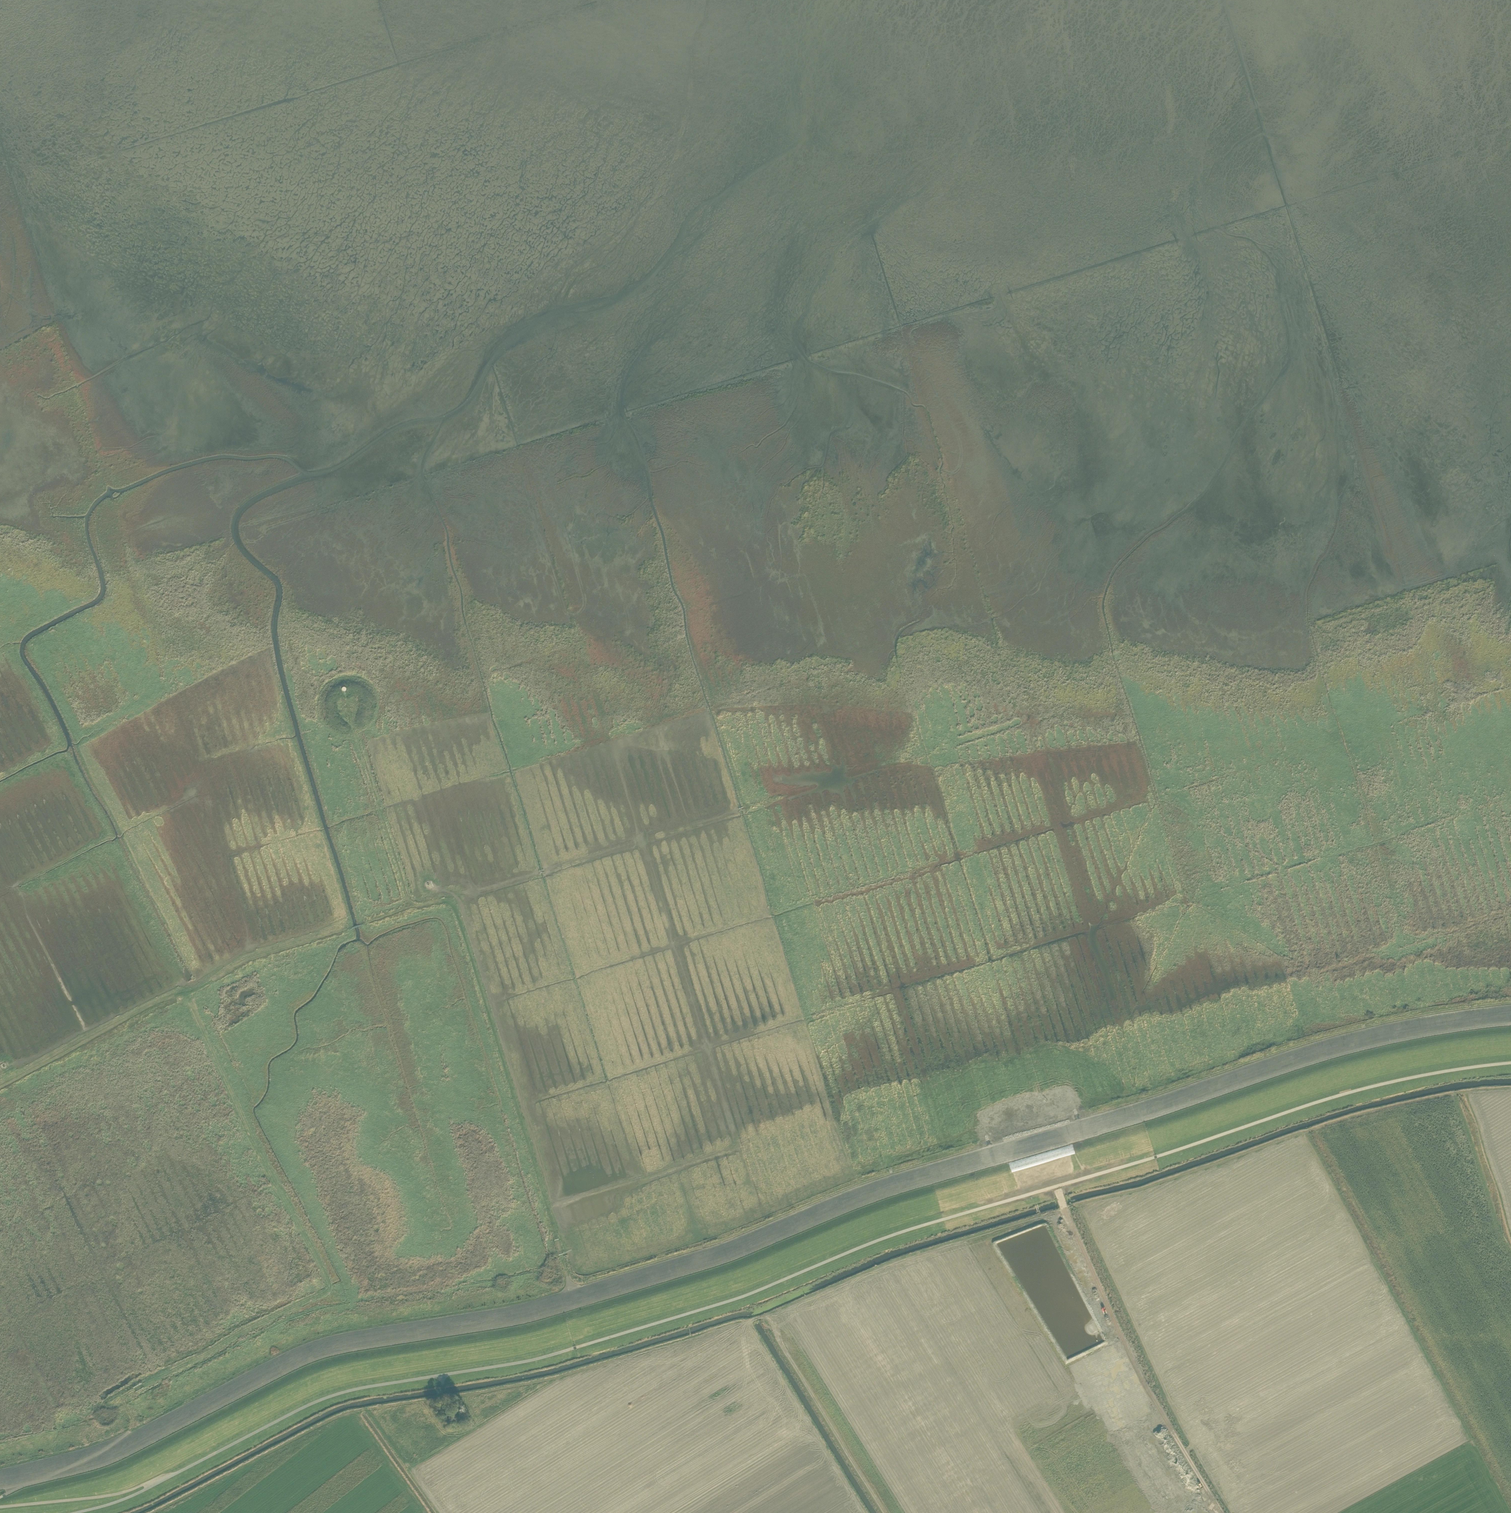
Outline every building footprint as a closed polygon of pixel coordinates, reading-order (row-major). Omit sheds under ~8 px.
[(448,1413),(449,1422),(459,1420),(458,1412),(448,1413)]
